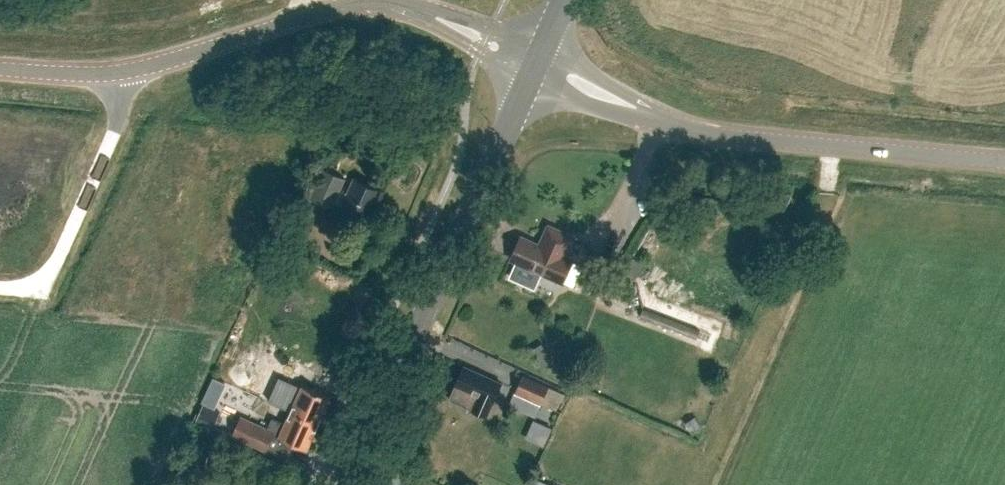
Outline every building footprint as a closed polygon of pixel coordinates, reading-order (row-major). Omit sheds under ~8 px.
[(690,167),(689,178),(698,179),(699,168),(690,167)] [(348,193),(341,190),(346,178),(324,169),(310,198),(367,223),(382,190),(354,178),(348,193)] [(565,256),(574,236),(549,225),(539,245),(521,237),(511,258),(563,282),(573,260),(565,256)] [(635,259),(627,271),(636,278),(644,266),(635,259)] [(643,310),(640,317),(696,339),(699,331),(643,310)] [(470,408),(470,409),(487,417),(493,403),(493,404),(502,383),(463,365),(455,384),(456,384),(449,398),(470,408)] [(556,410),(563,393),(523,375),(516,392),(556,410)] [(291,411),(319,423),(331,398),(303,385),(291,411)] [(213,426),(220,410),(204,403),(197,419),(196,421),(212,428),(213,426)] [(307,449),(319,423),(291,411),(285,423),(273,417),(268,429),(241,416),(232,435),(266,450),(274,434),(307,449)] [(685,423),(692,434),(703,427),(696,416),(685,423)]
